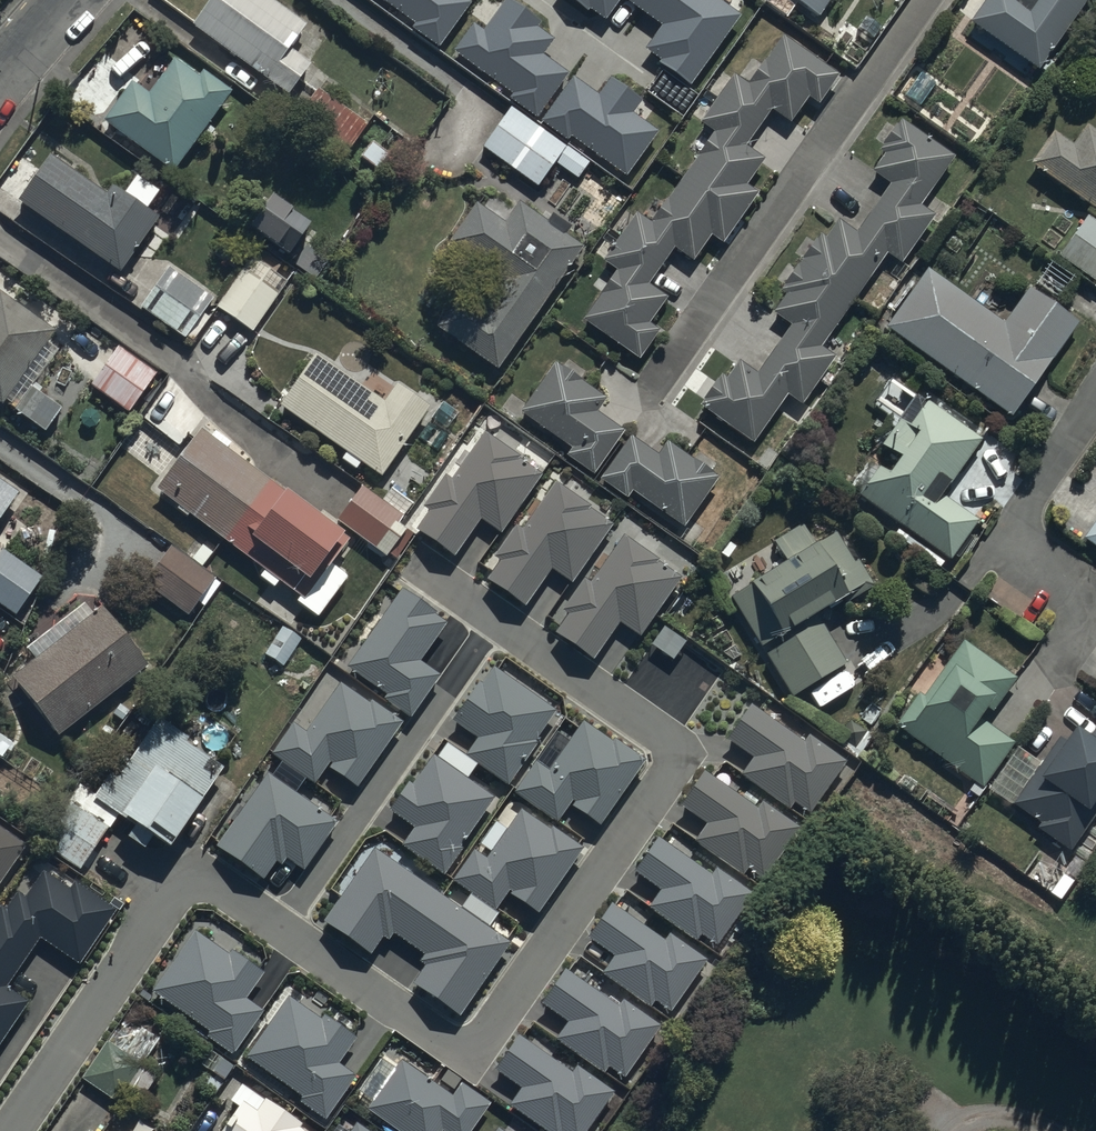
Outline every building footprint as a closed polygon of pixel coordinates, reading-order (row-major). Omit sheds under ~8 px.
[(263,0),(213,0),(191,31),(287,102),(311,69),(290,54),(306,32),(263,0)] [(416,21),(412,27),(441,47),(473,2),(471,0),(386,0),(416,21)] [(474,21),(454,49),(512,91),(508,96),(536,116),(569,71),(543,53),(553,38),(536,26),(539,21),(510,0),(505,0),(484,29),(474,21)] [(605,21),(620,0),(575,0),(605,21)] [(723,0),(629,0),(662,24),(643,50),(692,86),(744,15),(723,0)] [(817,21),(833,0),(788,0),(817,21)] [(1026,77),(1031,71),(1035,74),(1089,0),(988,0),(968,27),(973,30),(969,36),(992,53),(994,50),(1003,57),(1002,60),(1026,77)] [(647,226),(634,216),(601,263),(617,274),(582,324),(638,364),(659,336),(648,328),(666,302),(647,288),(672,252),(691,265),(710,239),(722,247),(756,199),(744,191),(762,165),(743,152),(770,114),(788,127),(806,100),(818,108),(837,81),(779,40),(762,64),(754,58),(740,78),(748,84),(745,88),(726,74),(695,117),(702,122),(698,127),(711,136),(647,226)] [(173,177),(230,97),(202,77),(198,82),(172,64),(147,100),(131,88),(103,127),(173,177)] [(599,92),(574,75),(542,120),(568,139),(571,135),(627,174),(659,130),(633,111),(642,98),(611,76),(599,92)] [(367,130),(316,92),(293,122),(344,161),(367,130)] [(507,113),(480,151),(536,190),(552,166),(575,182),(588,163),(567,148),(564,152),(507,113)] [(719,379),(698,409),(753,447),(786,400),(801,410),(835,362),(819,351),(884,258),(905,273),(938,225),(918,210),(953,161),(899,124),(878,155),(883,159),(871,176),(887,187),(853,236),(837,224),(824,243),(817,239),(779,293),(786,299),(773,317),(790,329),(756,377),(737,364),(724,382),(719,379)] [(1095,217),(1095,139),(1083,131),(1071,150),(1052,137),(1029,172),(1095,217)] [(49,161),(17,207),(120,279),(157,225),(145,216),(159,197),(134,180),(122,198),(111,191),(105,200),(49,161)] [(309,233),(270,206),(248,237),(287,264),(309,233)] [(503,228),(475,210),(448,250),(503,287),(480,320),(455,304),(436,333),(497,374),(579,251),(563,240),(570,231),(549,218),(544,226),(517,207),(503,228)] [(1056,258),(1095,287),(1095,226),(1085,219),(1056,258)] [(251,337),(286,287),(274,278),(281,268),(261,254),(254,264),(250,261),(214,311),(251,337)] [(214,304),(168,273),(139,315),(185,346),(214,304)] [(927,274),(884,335),(1009,422),(1075,328),(1026,294),(1003,327),(927,274)] [(0,299),(0,408),(2,410),(6,404),(15,410),(55,353),(47,348),(55,337),(0,299)] [(129,418),(156,379),(117,352),(90,391),(129,418)] [(317,360),(281,411),(381,482),(430,414),(395,389),(383,407),(317,360)] [(605,404),(551,369),(519,419),(572,454),(565,463),(593,481),(623,436),(596,418),(605,404)] [(61,414),(30,392),(14,414),(45,436),(61,414)] [(875,473),(857,498),(948,565),(976,527),(942,502),(981,449),(917,401),(880,450),(899,463),(885,481),(875,473)] [(542,471),(485,432),(454,478),(446,473),(424,506),(430,510),(417,529),(455,554),(481,516),(502,530),(542,471)] [(343,545),(201,438),(157,495),(263,576),(258,582),(273,594),(277,587),(298,603),(295,607),(315,623),(347,582),(327,567),(343,545)] [(656,459),(628,440),(597,484),(627,505),(634,495),(684,531),(718,483),(665,446),(656,459)] [(614,520),(556,481),(525,527),(518,522),(495,555),(501,559),(488,578),(526,603),(552,565),(573,579),(614,520)] [(19,499),(0,487),(0,527),(19,499)] [(360,491),(335,524),(388,562),(406,536),(395,528),(411,507),(389,491),(380,505),(360,491)] [(1082,543),(1095,553),(1095,524),(1082,543)] [(788,708),(801,700),(812,718),(852,693),(838,671),(841,669),(816,628),(876,591),(840,533),(813,549),(800,527),(738,565),(750,585),(723,602),(788,708)] [(682,574),(625,535),(594,580),(586,575),(564,608),(570,612),(557,631),(595,657),(621,619),(642,633),(682,574)] [(221,588),(172,550),(143,588),(187,621),(199,606),(204,610),(221,588)] [(0,558),(0,610),(16,621),(42,582),(2,555),(0,558)] [(449,620),(402,587),(347,665),(387,693),(385,697),(412,717),(442,674),(421,660),(449,620)] [(101,613),(11,684),(59,745),(149,673),(101,613)] [(302,642),(283,630),(264,659),(283,671),(302,642)] [(1017,684),(961,645),(923,700),(918,696),(893,731),(981,792),(1013,745),(987,727),(1017,684)] [(558,710),(493,665),(454,721),(478,737),(466,754),(508,783),(558,710)] [(369,702),(341,683),(307,732),(294,724),(274,753),(316,781),(328,764),(359,785),(403,721),(371,699),(369,702)] [(811,812),(847,760),(810,735),(806,740),(752,703),(728,738),(754,755),(742,774),(791,808),(795,801),(811,812)] [(613,741),(583,721),(549,771),(536,761),(515,791),(560,822),(572,805),(600,825),(646,758),(616,737),(613,741)] [(78,789),(40,849),(80,874),(115,820),(137,834),(128,847),(145,858),(151,849),(169,861),(224,775),(185,750),(190,743),(160,724),(146,745),(135,738),(125,754),(134,759),(121,779),(116,776),(99,802),(78,789)] [(988,792),(1042,828),(1039,832),(1073,854),(1095,819),(1095,818),(1090,814),(1095,805),(1095,726),(1085,743),(1072,734),(1066,744),(1055,737),(1037,764),(1016,750),(988,792)] [(496,796),(434,754),(414,784),(410,781),(390,810),(416,827),(404,845),(444,872),(496,796)] [(764,876),(800,824),(763,799),(759,805),(705,768),(681,802),(707,820),(695,838),(744,872),(748,866),(764,876)] [(338,822),(268,772),(215,845),(264,879),(276,862),(281,866),(287,857),(304,869),(338,822)] [(549,829),(521,809),(487,858),(474,849),(454,878),(498,908),(509,892),(539,912),(584,847),(552,825),(549,829)] [(25,851),(0,833),(0,887),(25,851)] [(720,945),(755,893),(719,868),(715,874),(661,837),(637,871),(663,889),(650,907),(699,941),(704,935),(720,945)] [(511,941),(374,847),(323,920),(372,954),(385,935),(392,939),(396,933),(424,952),(419,959),(425,964),(412,983),(460,1016),(511,941)] [(75,882),(70,890),(43,872),(26,898),(18,892),(6,909),(0,905),(0,1045),(30,1001),(6,985),(40,936),(79,962),(115,909),(75,882)] [(671,1011),(707,959),(670,934),(666,939),(612,902),(588,937),(614,954),(601,973),(651,1007),(655,1000),(671,1011)] [(228,954),(196,930),(153,989),(211,1031),(206,1038),(232,1056),(265,1011),(246,997),(264,973),(232,949),(228,954)] [(626,1076),(662,1024),(625,999),(622,1005),(567,968),(544,1002),(570,1020),(557,1038),(606,1072),(611,1066),(626,1076)] [(320,1017),(288,994),(246,1053),(303,1095),(298,1102),(324,1120),(357,1075),(338,1061),(356,1036),(324,1013),(320,1017)] [(105,1046),(80,1084),(117,1107),(122,1099),(139,1109),(157,1081),(141,1071),(159,1043),(140,1031),(123,1057),(105,1046)] [(614,1092),(577,1067),(573,1072),(519,1035),(495,1070),(521,1087),(509,1106),(545,1130),(587,1130),(614,1092)] [(366,1114),(390,1130),(473,1130),(490,1108),(461,1088),(451,1102),(400,1066),(366,1114)] [(303,1130),(242,1090),(230,1107),(238,1113),(226,1130),(302,1130),(303,1130)]
